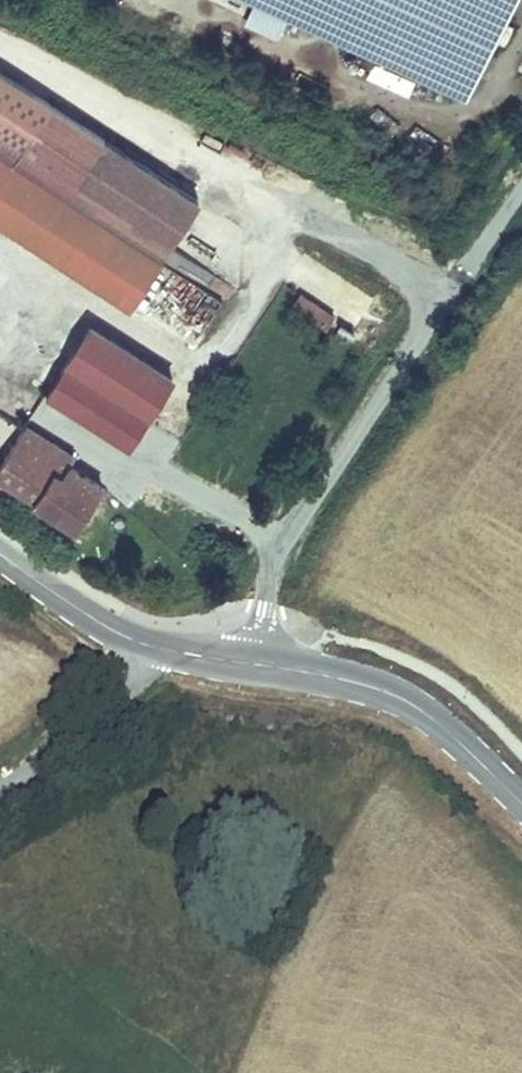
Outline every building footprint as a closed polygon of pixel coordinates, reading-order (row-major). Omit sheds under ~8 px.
[(465,102),(513,0),(243,0),(465,102)] [(371,65),(365,79),(407,96),(413,82),(371,65)] [(130,312),(197,207),(0,80),(0,228),(130,312)] [(172,385),(90,332),(46,400),(75,418),(92,392),(145,426),(172,385)] [(145,426),(92,392),(75,418),(128,452),(145,426)] [(11,450),(40,468),(51,450),(22,433),(11,450)] [(11,450),(0,468),(0,491),(74,537),(103,491),(68,470),(74,461),(52,448),(51,450),(40,468),(11,450)]
